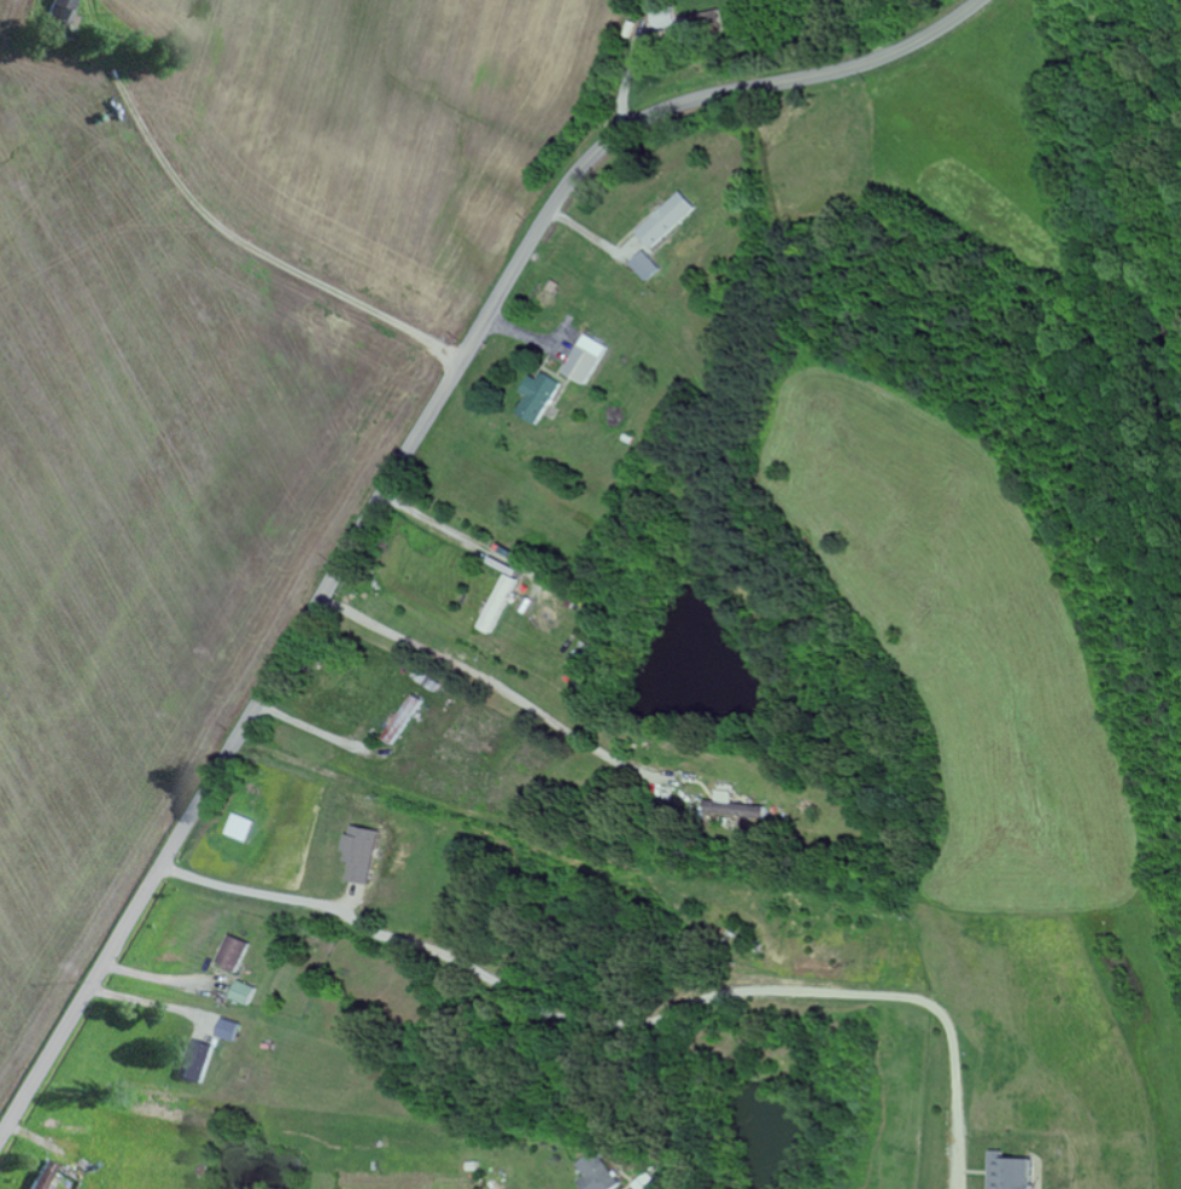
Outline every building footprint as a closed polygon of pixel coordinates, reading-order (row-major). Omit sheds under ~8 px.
[(76,0),(54,0),(42,27),(72,40),(81,18),(72,14),(77,1),(76,0)] [(655,12),(660,31),(682,26),(678,7),(655,12)] [(639,233),(655,250),(700,207),(685,191),(639,233)] [(646,282),(663,271),(648,251),(632,263),(646,282)] [(589,385),(606,346),(584,336),(567,375),(589,385)] [(521,415),(541,425),(563,383),(545,373),(541,380),(534,377),(525,393),(531,396),(521,415)] [(759,827),(758,806),(738,806),(737,791),(719,792),(720,828),(759,827)] [(380,832),(351,826),(344,862),(351,864),(348,882),(369,886),(380,832)] [(219,964),(239,972),(250,944),(230,936),(219,964)] [(233,1000),(251,1007),(258,989),(241,982),(233,1000)] [(218,1037),(237,1043),(243,1025),(224,1019),(218,1037)] [(216,1047),(196,1041),(184,1079),(204,1085),(216,1047)] [(587,1188),(619,1188),(621,1188),(598,1151),(578,1164),(587,1178),(582,1181),(587,1188)] [(1008,1161),(1008,1153),(994,1153),(993,1188),(1039,1188),(1040,1162),(1008,1161)] [(57,1166),(44,1160),(33,1188),(48,1188),(57,1166)] [(649,1174),(633,1185),(636,1188),(658,1188),(659,1188),(649,1174)]
